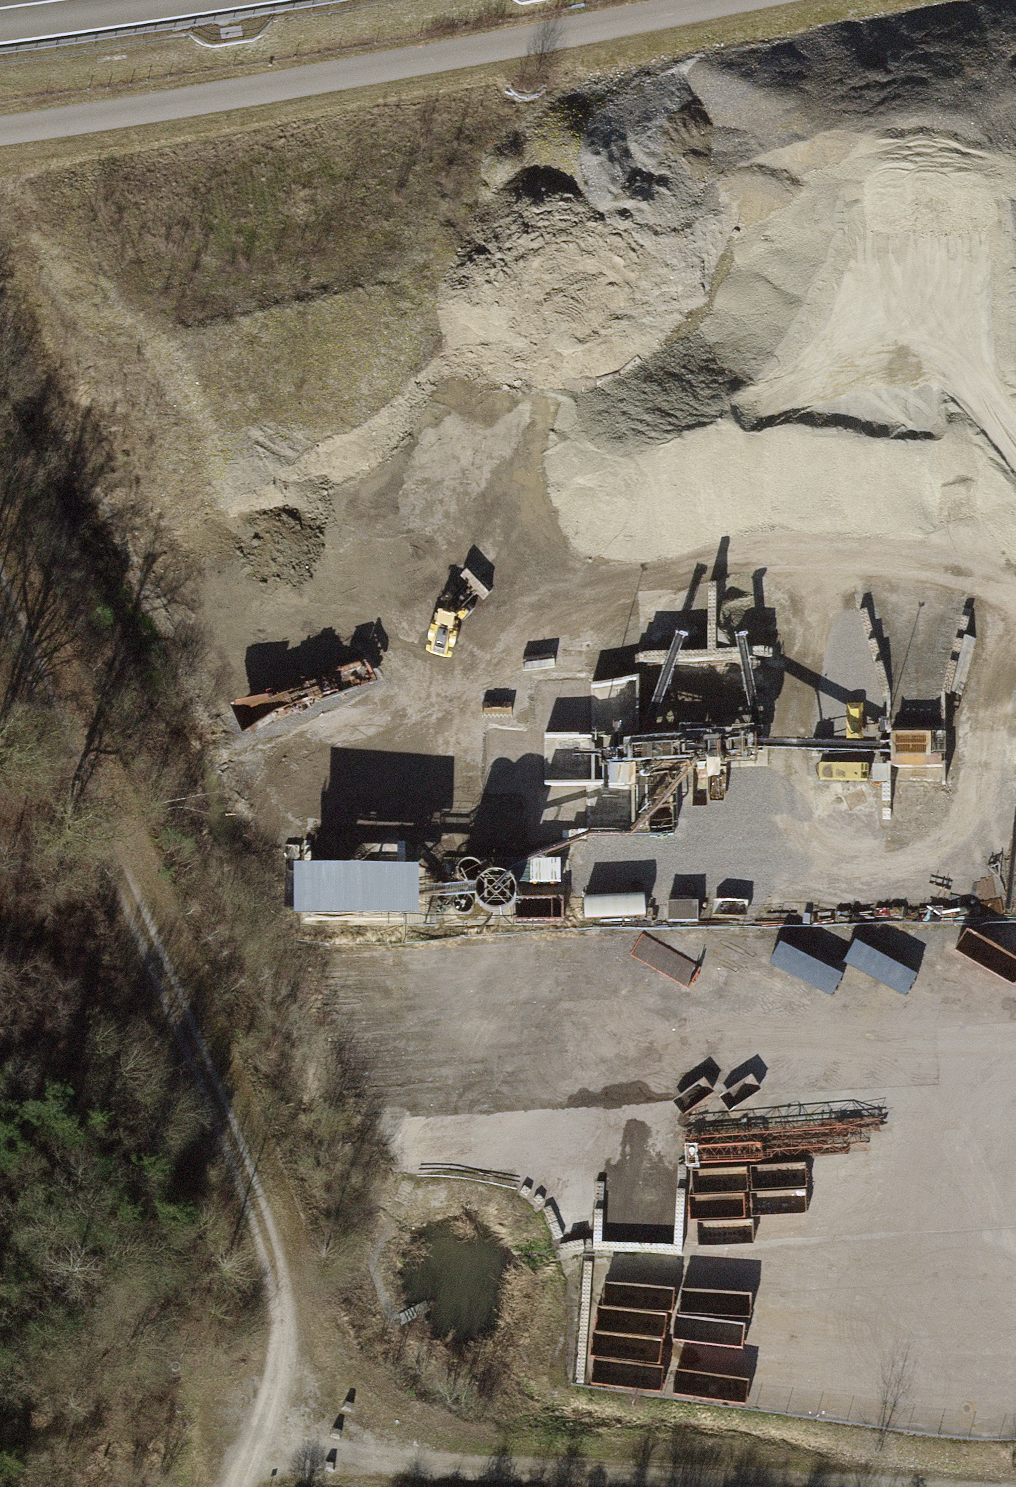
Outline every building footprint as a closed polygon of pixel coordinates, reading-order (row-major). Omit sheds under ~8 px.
[(296,884),(296,935),(423,935),(423,884),(296,884)] [(962,928),(962,1020),(1015,1020),(1015,928),(962,928)]
